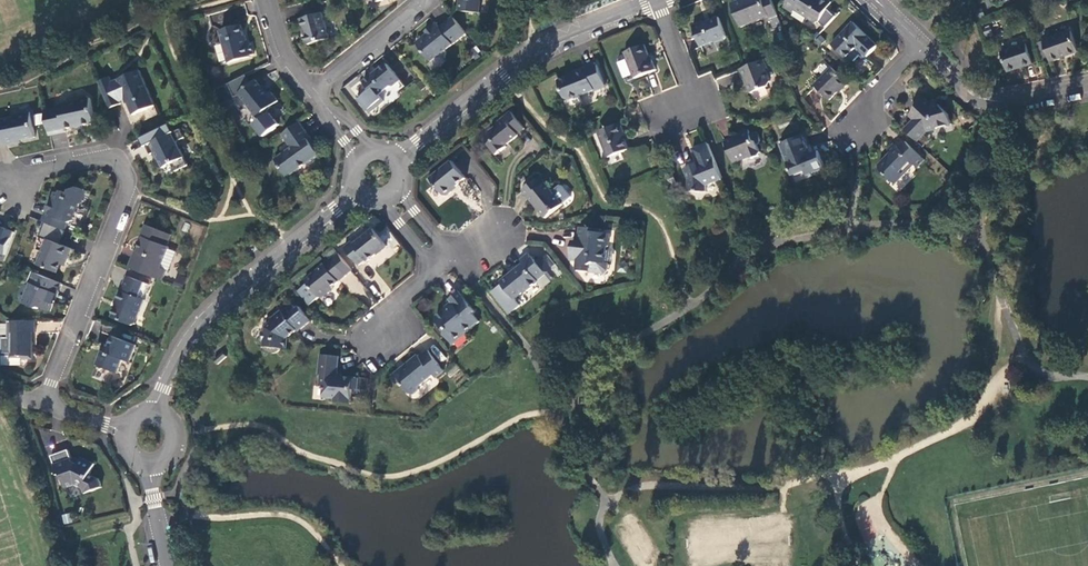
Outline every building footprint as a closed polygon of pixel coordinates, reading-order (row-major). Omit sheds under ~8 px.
[(460,11),(476,12),(477,2),(480,1),(481,0),(460,0),(460,11)] [(779,21),(770,0),(762,3),(761,0),(755,0),(732,8),(741,31),(768,21),(769,24),(779,21)] [(833,7),(822,1),(821,3),(816,0),(790,0),(784,11),(792,17),(795,14),(819,29),(833,7)] [(330,39),(321,14),(301,20),(302,23),(302,28),(304,33),(308,45),(330,39)] [(446,51),(466,34),(452,18),(439,26),(436,23),(425,32),(427,34),(422,39),(425,43),(419,48),(432,63),(437,58),(446,59),(446,51)] [(773,34),(782,30),(779,21),(769,24),(773,34)] [(727,41),(719,23),(704,29),(703,27),(694,31),(700,51),(710,48),(714,49),(724,45),(727,41)] [(241,25),(220,32),(222,39),(229,62),(230,65),(250,59),(250,57),(253,56),(251,45),(247,46),(241,25)] [(878,51),(854,28),(834,50),(847,64),(860,52),(869,60),(878,51)] [(1051,61),(1051,63),(1079,54),(1071,33),(1044,42),(1051,61)] [(223,64),(229,62),(222,39),(217,41),(215,44),(220,62),(223,64)] [(416,43),(419,48),(425,43),(422,39),(416,43)] [(1051,61),(1044,42),(1035,45),(1042,64),(1051,61)] [(1026,46),(1002,55),(1009,74),(1032,66),(1026,46)] [(624,58),(634,83),(655,75),(651,65),(649,66),(644,51),(624,58)] [(866,63),(869,60),(860,52),(847,64),(853,69),(862,60),(866,63)] [(820,62),(815,71),(822,75),(827,66),(820,62)] [(768,73),(764,64),(747,71),(739,74),(743,84),(745,83),(751,97),(767,91),(770,86),(766,77),(768,73)] [(400,83),(386,65),(381,71),(378,75),(374,78),(371,78),(364,84),(373,96),(378,98),(391,88),(392,89),(400,83)] [(575,76),(559,82),(565,99),(570,102),(595,92),(596,93),(604,89),(604,85),(597,68),(595,69),(594,65),(585,68),(585,70),(575,74),(575,76)] [(113,76),(101,81),(112,108),(124,103),(123,100),(130,98),(132,102),(131,103),(136,114),(158,105),(143,70),(115,81),(113,76)] [(847,88),(831,73),(813,90),(827,104),(839,91),(842,93),(847,88)] [(256,82),(240,95),(259,118),(262,116),(266,112),(279,102),(272,93),(269,96),(256,82)] [(62,105),(46,109),(51,134),(68,131),(68,127),(93,123),(96,118),(92,98),(89,96),(83,96),(81,99),(62,103),(62,105)] [(913,120),(903,131),(916,143),(924,133),(951,127),(948,117),(938,108),(930,110),(927,107),(928,105),(925,102),(910,117),(913,120)] [(0,119),(0,144),(9,142),(9,144),(19,142),(20,140),(37,136),(33,111),(15,114),(15,117),(6,119),(6,118),(0,119)] [(281,125),(271,113),(269,115),(264,119),(255,126),(265,138),(281,125)] [(525,131),(511,115),(498,125),(496,129),(489,135),(488,136),(492,143),(488,147),(496,157),(505,150),(506,147),(519,137),(519,136),(525,131)] [(311,138),(301,122),(282,135),(291,148),(276,159),(288,178),(320,155),(314,147),(313,147),(308,141),(311,138)] [(174,132),(170,125),(144,138),(153,154),(158,152),(165,167),(173,164),(177,171),(190,165),(178,141),(186,137),(182,128),(174,132)] [(620,127),(598,136),(608,162),(626,154),(621,139),(624,138),(620,127)] [(726,145),(734,165),(745,161),(751,163),(758,160),(760,155),(755,144),(752,146),(747,134),(738,139),(733,139),(732,143),(726,145)] [(801,138),(779,146),(791,176),(802,171),(812,168),(814,173),(824,168),(817,152),(807,157),(804,149),(806,148),(801,138)] [(705,187),(721,181),(707,145),(692,151),(697,164),(685,171),(689,182),(688,194),(706,194),(705,187)] [(924,162),(906,145),(899,152),(893,147),(887,153),(892,158),(887,164),(885,162),(879,168),(878,172),(893,186),(912,167),(916,170),(924,162)] [(464,181),(450,163),(428,181),(434,189),(437,189),(443,197),(448,197),(451,194),(452,190),(464,181)] [(804,176),(814,173),(812,168),(802,171),(804,176)] [(562,206),(553,194),(540,179),(523,193),(545,221),(563,207),(562,206)] [(51,204),(44,220),(67,229),(71,219),(74,220),(81,203),(83,204),(89,190),(80,186),(73,189),(71,193),(62,190),(61,193),(57,191),(54,198),(56,199),(53,205),(51,204)] [(571,200),(563,189),(560,189),(553,194),(562,206),(571,200)] [(0,250),(8,253),(15,229),(5,225),(2,231),(0,232),(0,250)] [(136,250),(129,266),(132,267),(146,273),(163,280),(167,270),(162,267),(170,247),(167,246),(171,235),(147,225),(142,236),(144,237),(138,252),(136,250)] [(607,266),(603,265),(605,249),(608,247),(609,236),(599,235),(598,232),(580,230),(578,244),(572,243),(571,255),(573,255),(572,262),(576,263),(575,272),(588,274),(603,276),(606,273),(607,266)] [(387,248),(373,231),(354,246),(353,244),(346,250),(359,267),(366,262),(367,263),(387,248)] [(74,247),(49,237),(39,262),(60,270),(63,263),(68,261),(74,247)] [(522,266),(500,283),(514,300),(522,294),(523,295),(539,283),(537,281),(551,270),(541,259),(535,264),(528,255),(520,262),(522,266)] [(352,271),(339,256),(305,282),(319,299),(323,299),(328,295),(329,291),(352,271)] [(132,267),(128,274),(143,281),(146,273),(132,267)] [(58,293),(62,282),(35,272),(27,291),(30,293),(26,303),(37,308),(41,306),(51,310),(55,300),(52,298),(55,292),(58,293)] [(143,299),(150,284),(143,281),(128,274),(122,287),(121,288),(116,300),(119,301),(112,317),(132,325),(136,324),(146,300),(143,299)] [(475,314),(459,293),(450,300),(454,306),(447,311),(443,311),(437,317),(436,321),(447,335),(446,337),(454,346),(467,335),(466,334),(479,323),(473,315),(475,314)] [(310,322),(299,308),(296,310),(292,306),(282,314),(281,312),(271,320),(273,323),(265,329),(266,331),(261,334),(261,343),(264,343),(263,346),(265,350),(267,353),(271,354),(275,354),(279,352),(281,349),(285,350),(286,340),(297,331),(298,333),(310,322)] [(36,331),(36,320),(9,320),(8,335),(3,335),(3,352),(10,352),(10,355),(22,355),(22,357),(33,357),(33,341),(30,337),(31,331),(36,331)] [(136,345),(113,335),(107,351),(103,350),(97,363),(118,372),(124,358),(129,361),(136,345)] [(429,349),(436,363),(444,358),(436,345),(429,349)] [(443,373),(428,352),(420,358),(419,356),(406,366),(407,368),(400,373),(399,371),(392,377),(399,386),(402,386),(410,394),(413,395),(418,392),(419,387),(432,377),(435,379),(443,373)] [(217,366),(225,359),(222,355),(214,363),(217,366)] [(359,379),(336,377),(336,372),(337,372),(339,358),(319,356),(318,375),(319,375),(319,387),(324,388),(323,398),(334,399),(334,403),(350,405),(352,390),(357,391),(359,379)] [(68,449),(51,455),(57,474),(59,474),(64,486),(73,484),(81,487),(83,493),(100,488),(97,478),(89,474),(94,462),(80,458),(78,463),(72,461),(68,449)] [(63,524),(72,522),(70,512),(61,514),(63,524)]
